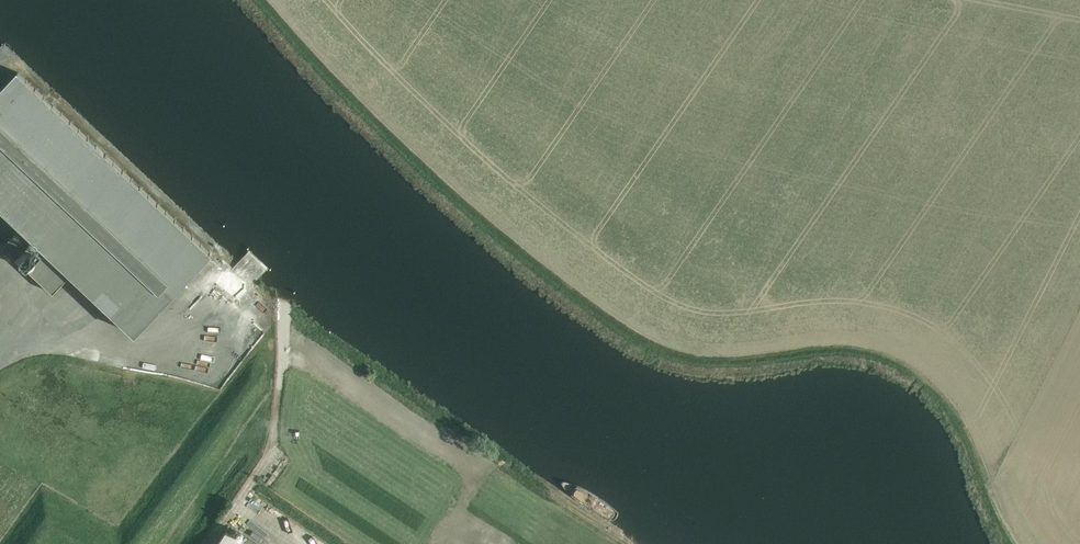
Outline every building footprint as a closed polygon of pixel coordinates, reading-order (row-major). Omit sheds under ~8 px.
[(3,246),(53,293),(71,274),(135,335),(211,255),(19,74),(0,93),(0,208),(21,228),(3,246)] [(228,532),(219,543),(245,543),(228,532)]
